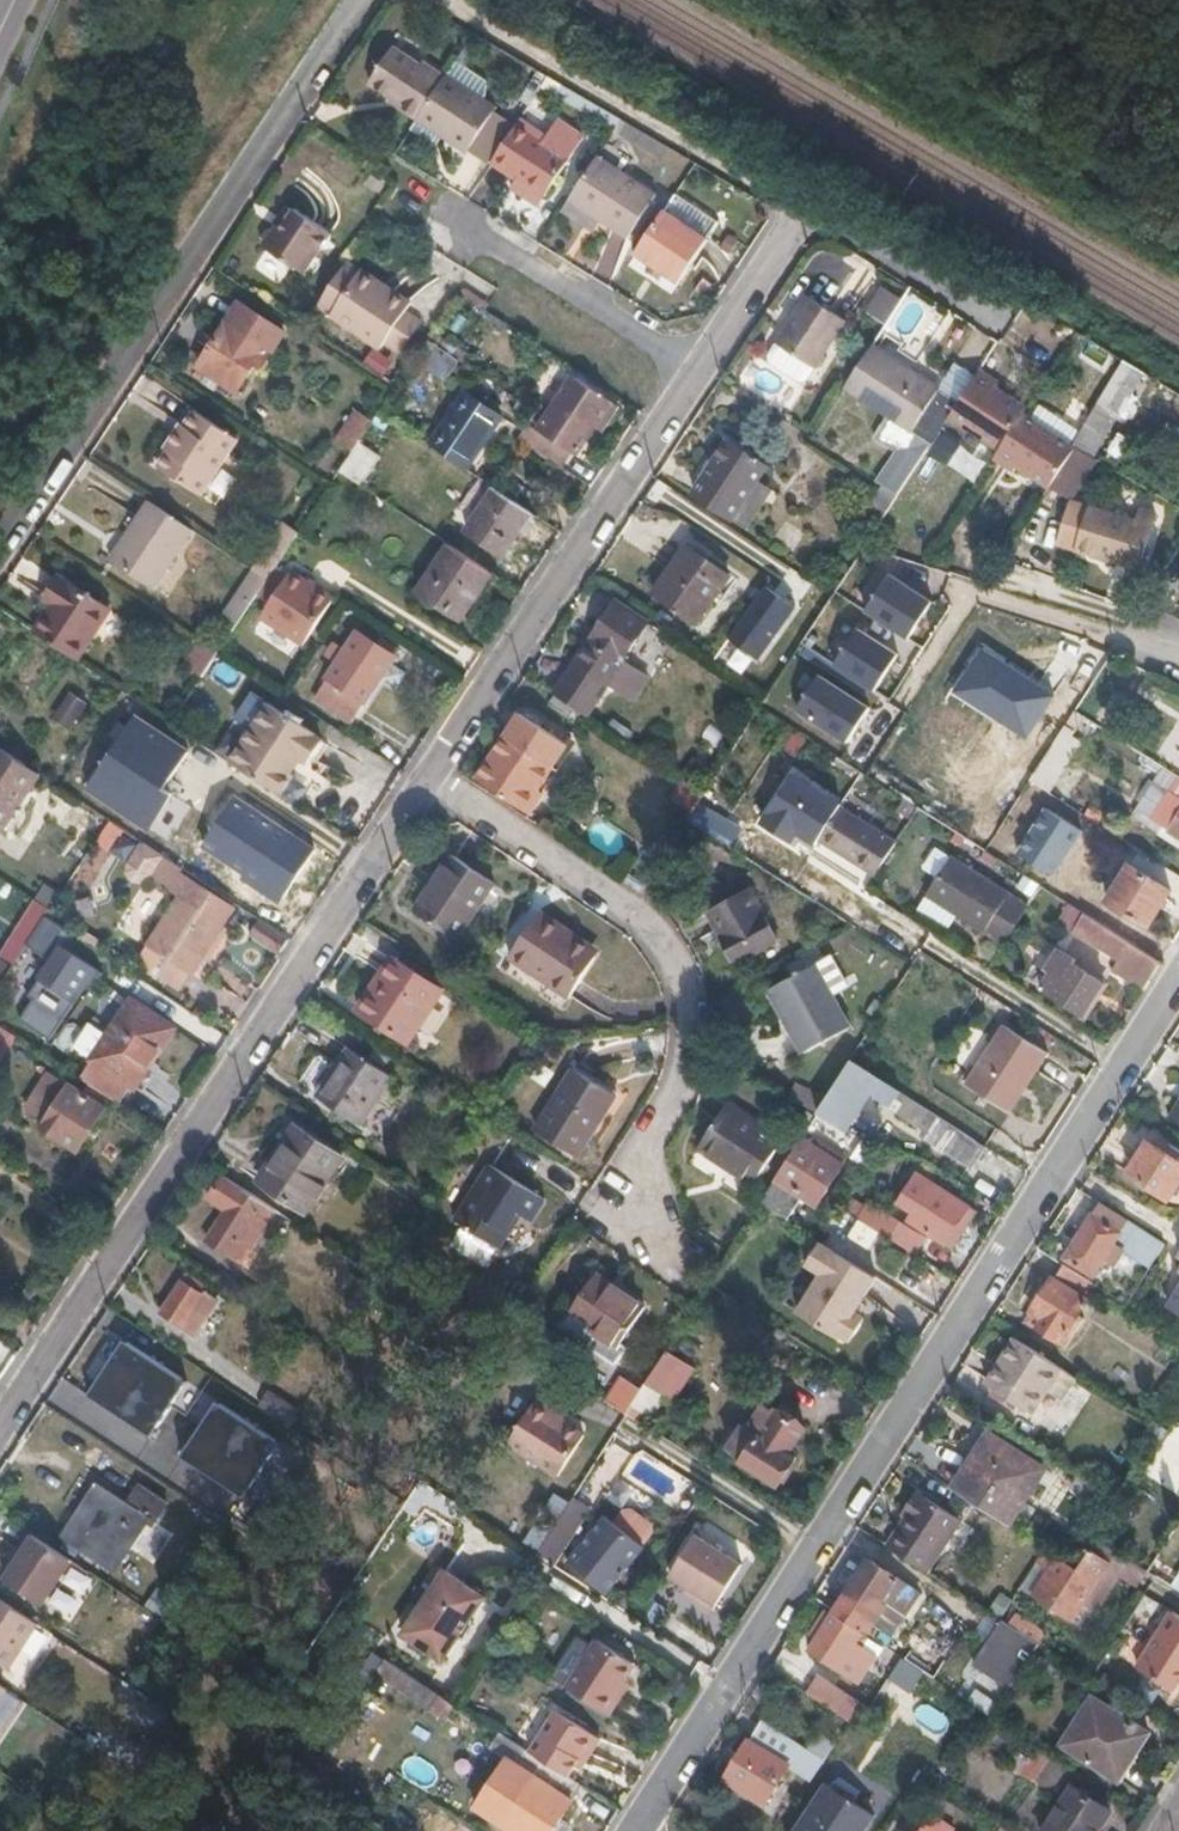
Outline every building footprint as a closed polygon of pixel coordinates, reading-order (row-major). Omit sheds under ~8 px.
[(401,102),(399,105),(417,117),(445,74),(422,58),(419,63),(390,45),(367,81),(401,102)] [(456,59),(447,73),(478,92),(487,77),(456,59)] [(446,72),(445,74),(417,117),(470,151),(498,105),(478,92),(447,73),(446,72)] [(569,154),(517,121),(493,158),(546,191),(569,154)] [(657,193),(596,155),(569,198),(603,219),(631,236),(657,193)] [(716,220),(674,193),(664,209),(705,236),(716,220)] [(603,219),(569,198),(563,208),(596,228),(603,219)] [(333,231),(295,208),(284,226),(278,222),(264,246),(307,273),(333,231)] [(705,236),(664,209),(635,254),(678,283),(707,238),(705,236)] [(385,348),(392,339),(412,308),(418,298),(368,265),(367,268),(351,259),(322,304),(338,314),(336,317),(385,348)] [(867,313),(885,322),(897,296),(878,288),(867,313)] [(287,330),(241,300),(200,363),(239,388),(257,360),(264,365),(287,330)] [(844,328),(804,303),(775,349),(815,374),(844,328)] [(427,318),(412,308),(392,339),(407,348),(427,318)] [(933,447),(952,418),(962,402),(874,348),(846,393),(888,419),(933,447)] [(430,368),(450,381),(461,363),(441,351),(430,368)] [(406,365),(393,355),(383,371),(396,379),(406,365)] [(981,373),(962,402),(952,418),(1001,451),(1023,416),(1026,410),(996,390),(999,385),(981,373)] [(540,409),(520,441),(544,456),(553,442),(577,456),(612,403),(581,383),(557,420),(540,409)] [(468,393),(433,447),(471,472),(505,417),(468,393)] [(401,407),(388,399),(379,413),(392,421),(401,407)] [(238,437),(196,409),(180,435),(175,432),(166,446),(171,449),(161,464),(202,492),(238,437)] [(1072,449),(1023,416),(1001,451),(996,458),(1016,471),(1019,466),(1049,486),(1072,449)] [(1072,448),(1090,458),(1109,428),(1090,417),(1072,447),(1072,448)] [(901,498),(917,472),(933,447),(888,419),(875,441),(899,456),(881,484),(884,486),(901,498)] [(340,440),(354,450),(367,431),(352,422),(340,440)] [(728,446),(694,497),(732,522),(767,471),(728,446)] [(1095,460),(1072,448),(1049,486),(1069,500),(1095,460)] [(504,558),(533,512),(491,485),(461,531),(504,558)] [(853,535),(870,545),(884,524),(901,498),(884,486),(853,535)] [(112,559),(156,589),(195,529),(152,500),(112,559)] [(1071,546),(1083,505),(1072,502),(1060,542),(1071,546)] [(1140,522),(1083,505),(1071,546),(1143,568),(1159,515),(1143,511),(1140,522)] [(279,528),(253,568),(258,571),(270,579),(296,539),(279,528)] [(729,572),(685,545),(652,594),(697,623),(729,572)] [(463,621),(492,576),(450,548),(421,594),(463,621)] [(879,565),(852,604),(904,640),(931,601),(879,565)] [(226,618),(238,627),(270,579),(258,571),(226,618)] [(337,600),(294,572),(262,619),(305,649),(337,600)] [(56,605),(38,632),(80,661),(115,609),(65,576),(49,599),(56,605)] [(759,659),(794,605),(760,583),(725,637),(759,659)] [(614,604),(552,699),(585,720),(646,625),(614,604)] [(872,690),(895,651),(845,622),(822,661),(872,690)] [(328,659),(340,667),(317,701),(355,727),(402,653),(383,641),(378,650),(359,637),(346,656),(335,649),(328,659)] [(195,665),(208,673),(220,654),(223,650),(210,642),(195,665)] [(1026,678),(981,649),(955,692),(999,720),(1026,678)] [(808,670),(787,707),(846,741),(868,704),(808,670)] [(270,703),(232,762),(282,796),(295,777),(291,775),(302,759),(309,763),(324,740),(317,737),(318,734),(270,703)] [(1083,714),(1074,709),(1066,721),(1075,727),(1083,714)] [(569,745),(523,715),(480,781),(533,816),(545,798),(533,790),(550,766),(554,769),(569,745)] [(1075,727),(1066,721),(1030,778),(1050,792),(1086,734),(1075,727)] [(43,775),(0,746),(0,828),(5,831),(43,775)] [(1150,819),(1167,829),(1178,811),(1178,797),(1167,789),(1150,819)] [(812,837),(869,873),(889,841),(832,804),(812,837)] [(1167,829),(1178,837),(1178,811),(1167,829)] [(280,833),(251,815),(209,879),(237,897),(280,833)] [(671,826),(684,834),(690,825),(691,823),(678,816),(671,826)] [(200,879),(209,865),(188,851),(179,865),(200,879)] [(1004,892),(946,855),(921,893),(979,931),(1004,892)] [(192,975),(239,906),(165,857),(150,877),(181,898),(149,947),(192,975)] [(497,889),(454,860),(419,915),(462,943),(497,889)] [(1128,864),(1093,918),(1135,945),(1170,890),(1128,864)] [(780,942),(751,892),(710,915),(739,965),(780,942)] [(1072,930),(1083,911),(1068,902),(1056,921),(1072,930)] [(17,936),(30,945),(48,918),(35,909),(17,936)] [(1160,961),(1135,945),(1093,918),(1083,911),(1072,930),(1117,958),(1149,978),(1160,961)] [(579,938),(546,916),(515,963),(575,1002),(602,960),(575,945),(579,938)] [(282,954),(290,940),(262,921),(253,934),(282,954)] [(17,936),(3,957),(16,966),(30,945),(17,936)] [(53,1040),(98,966),(62,944),(16,1019),(53,1040)] [(1075,959),(1056,947),(1043,967),(1050,971),(1039,988),(1081,1015),(1101,982),(1071,964),(1075,959)] [(1112,967),(1144,987),(1149,978),(1117,958),(1112,967)] [(394,959),(358,1014),(408,1047),(444,993),(394,959)] [(849,1028),(815,968),(773,990),(793,1025),(789,1027),(804,1053),(849,1028)] [(134,1003),(82,1081),(109,1097),(122,1080),(134,1088),(137,1090),(177,1032),(134,1003)] [(1046,1054),(1003,1027),(965,1087),(1009,1116),(1046,1054)] [(13,1034),(0,1029),(0,1055),(4,1056),(13,1034)] [(371,1127),(398,1073),(345,1046),(318,1100),(371,1127)] [(844,1133),(858,1112),(851,1108),(862,1090),(869,1095),(923,1130),(919,1137),(970,1168),(983,1146),(850,1060),(818,1111),(815,1116),(844,1133)] [(580,1073),(540,1134),(579,1159),(619,1098),(580,1073)] [(134,1088),(122,1080),(109,1097),(122,1105),(134,1088)] [(107,1111),(76,1090),(47,1132),(79,1154),(107,1111)] [(858,1112),(869,1095),(862,1090),(851,1108),(858,1112)] [(777,1145),(724,1109),(695,1153),(750,1188),(777,1145)] [(290,1150),(302,1133),(295,1128),(258,1184),(265,1189),(283,1162),(287,1164),(295,1154),(290,1150)] [(283,1162),(265,1189),(307,1217),(344,1161),(302,1133),(290,1150),(295,1154),(287,1164),(283,1162)] [(1178,1208),(1178,1161),(1140,1139),(1120,1175),(1178,1208)] [(835,1163),(799,1140),(773,1181),(810,1204),(835,1163)] [(545,1201),(497,1169),(461,1221),(471,1228),(460,1245),(489,1264),(521,1213),(532,1220),(545,1201)] [(927,1234),(914,1254),(938,1269),(951,1249),(945,1245),(970,1207),(932,1182),(906,1221),(927,1234)] [(243,1198),(245,1195),(226,1183),(211,1207),(229,1218),(209,1247),(239,1268),(264,1230),(269,1233),(278,1220),(243,1198)] [(1131,1244),(1140,1230),(1097,1202),(1061,1259),(1092,1278),(1119,1236),(1131,1244)] [(1131,1244),(1156,1260),(1165,1246),(1140,1230),(1131,1244)] [(853,1311),(875,1276),(820,1241),(805,1263),(821,1273),(795,1312),(837,1337),(838,1334),(849,1340),(863,1317),(853,1311)] [(1104,1293),(1040,1251),(1032,1266),(1053,1278),(1034,1306),(1048,1315),(1040,1330),(1058,1342),(1068,1327),(1079,1333),(1104,1293)] [(1170,1268),(1178,1273),(1178,1254),(1170,1268)] [(643,1308),(594,1276),(570,1312),(593,1325),(589,1332),(616,1351),(643,1308)] [(222,1309),(186,1285),(164,1319),(192,1337),(205,1315),(215,1321),(222,1309)] [(1165,1309),(1178,1318),(1178,1287),(1165,1309)] [(1048,1315),(1034,1306),(1025,1321),(1040,1330),(1048,1315)] [(1058,1342),(1069,1348),(1079,1333),(1068,1327),(1058,1342)] [(1027,1413),(1059,1363),(1013,1333),(982,1382),(1027,1413)] [(642,1386),(639,1391),(624,1415),(652,1433),(691,1371),(666,1354),(645,1388),(642,1386)] [(603,1402),(624,1415),(639,1391),(619,1378),(603,1402)] [(553,1412),(534,1400),(505,1445),(557,1477),(582,1436),(551,1416),(553,1412)] [(748,1430),(745,1428),(728,1453),(777,1485),(793,1459),(785,1454),(803,1427),(775,1409),(772,1413),(763,1407),(748,1430)] [(256,1453),(232,1437),(211,1471),(242,1491),(260,1463),(254,1458),(256,1453)] [(968,1465),(953,1490),(1013,1528),(1048,1472),(997,1439),(977,1471),(968,1465)] [(1086,1506),(1112,1523),(1125,1501),(1079,1472),(1068,1489),(1089,1502),(1086,1506)] [(170,1510),(141,1491),(127,1511),(102,1496),(70,1545),(114,1574),(125,1556),(131,1559),(150,1530),(155,1533),(170,1510)] [(911,1515),(889,1547),(930,1573),(963,1520),(919,1492),(905,1511),(911,1515)] [(530,1537),(541,1543),(569,1502),(556,1494),(530,1537)] [(579,1509),(569,1502),(541,1543),(552,1550),(579,1509)] [(618,1510),(610,1519),(641,1540),(647,1532),(618,1510)] [(637,1545),(641,1540),(610,1519),(573,1571),(605,1595),(640,1548),(637,1545)] [(696,1530),(676,1563),(723,1593),(743,1560),(696,1530)] [(45,1611),(74,1567),(30,1538),(10,1568),(16,1571),(7,1586),(45,1611)] [(1033,1602),(1053,1614),(1080,1572),(1045,1550),(1036,1565),(1051,1574),(1033,1602)] [(1146,1551),(1136,1566),(1147,1573),(1156,1558),(1146,1551)] [(1091,1556),(1080,1572),(1053,1614),(1070,1626),(1086,1600),(1108,1566),(1091,1556)] [(835,1613),(866,1633),(881,1610),(898,1619),(917,1590),(869,1560),(835,1613)] [(696,1595),(714,1606),(723,1593),(676,1563),(670,1572),(689,1584),(699,1590),(696,1595)] [(1121,1575),(1108,1566),(1086,1600),(1099,1609),(1121,1575)] [(484,1599),(442,1572),(399,1637),(442,1666),(484,1599)] [(686,1589),(696,1595),(699,1590),(689,1584),(686,1589)] [(156,1598),(149,1609),(162,1617),(169,1607),(156,1598)] [(40,1630),(0,1603),(0,1668),(11,1675),(40,1630)] [(866,1633),(835,1613),(810,1652),(841,1672),(851,1654),(858,1658),(868,1641),(862,1638),(866,1633)] [(1171,1613),(1135,1668),(1172,1692),(1178,1681),(1178,1618),(1171,1613)] [(1003,1684),(1032,1639),(1014,1627),(1002,1620),(972,1664),(1003,1684)] [(841,1672),(856,1682),(882,1644),(866,1633),(862,1638),(868,1641),(858,1658),(851,1654),(841,1672)] [(591,1642),(561,1689),(605,1717),(615,1700),(609,1696),(629,1665),(591,1642)] [(455,1707),(383,1662),(374,1675),(449,1723),(458,1709),(455,1707)] [(804,1697),(848,1717),(857,1697),(813,1676),(804,1697)] [(9,1694),(0,1688),(0,1708),(9,1694)] [(1141,1756),(1152,1739),(1093,1701),(1063,1746),(1114,1780),(1133,1751),(1141,1756)] [(553,1710),(526,1753),(565,1778),(579,1757),(586,1761),(599,1740),(553,1710)] [(788,1766),(812,1783),(825,1764),(766,1723),(727,1782),(764,1806),(788,1766)] [(526,1753),(501,1737),(493,1751),(533,1777),(501,1827),(507,1830),(555,1830),(582,1789),(565,1778),(526,1753)] [(872,1814),(818,1783),(791,1830),(862,1830),(872,1814)] [(1078,1789),(1050,1830),(1110,1830),(1119,1817),(1078,1789)] [(368,1816),(359,1830),(380,1830),(383,1826),(368,1816)]
